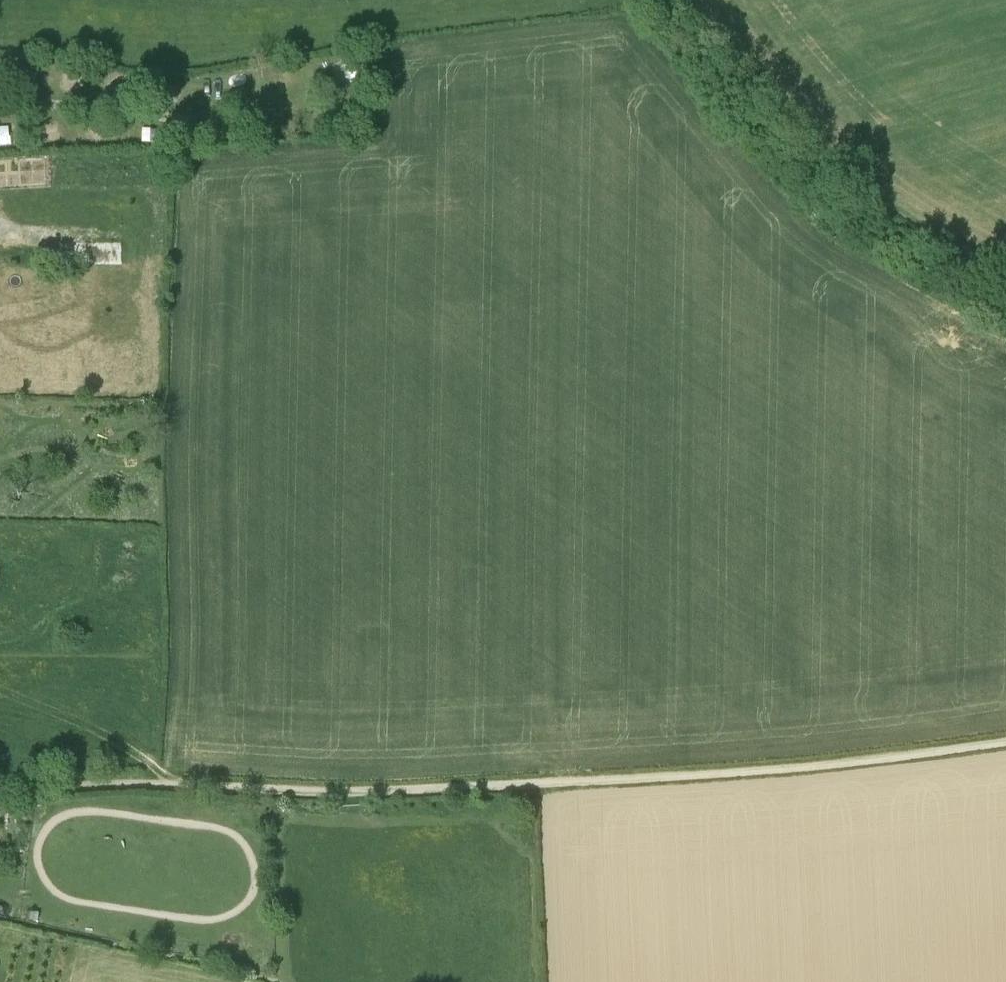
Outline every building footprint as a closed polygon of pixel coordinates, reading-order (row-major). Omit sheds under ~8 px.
[(126,269),(126,246),(0,245),(0,268),(126,269)]
